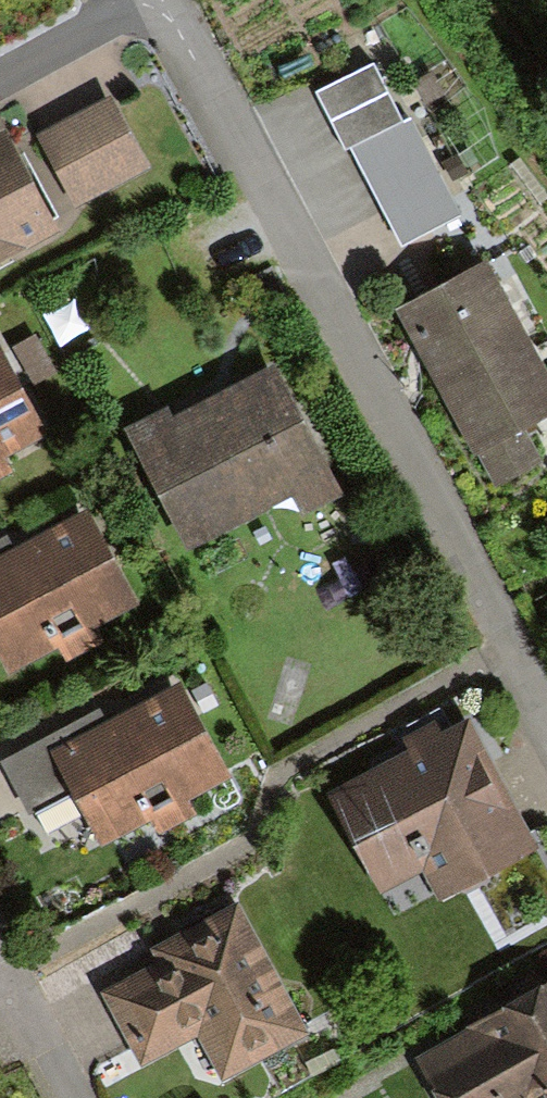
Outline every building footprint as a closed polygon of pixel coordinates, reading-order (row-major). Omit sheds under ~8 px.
[(107,100),(34,138),(72,209),(144,171),(107,100)] [(453,214),(409,121),(356,146),(401,239),(453,214)] [(60,233),(6,129),(0,132),(0,264),(60,233)] [(481,261),(398,303),(492,489),(538,466),(522,434),(546,422),(546,391),(481,261)] [(42,429),(0,347),(0,450),(42,429)] [(342,494),(275,365),(171,418),(166,408),(122,430),(184,550),(289,496),(299,517),(342,494)] [(0,538),(0,661),(4,669),(138,602),(90,507),(10,547),(5,536),(0,538)] [(97,712),(4,759),(31,810),(72,789),(101,843),(233,776),(183,680),(102,721),(97,712)] [(404,753),(327,794),(379,891),(417,870),(432,898),(532,845),(466,720),(439,735),(432,722),(398,741),(404,753)] [(297,1021),(227,889),(143,933),(152,950),(96,979),(137,1056),(191,1028),(211,1066),(297,1021)] [(418,1056),(443,1097),(546,1097),(546,981),(418,1056)]
